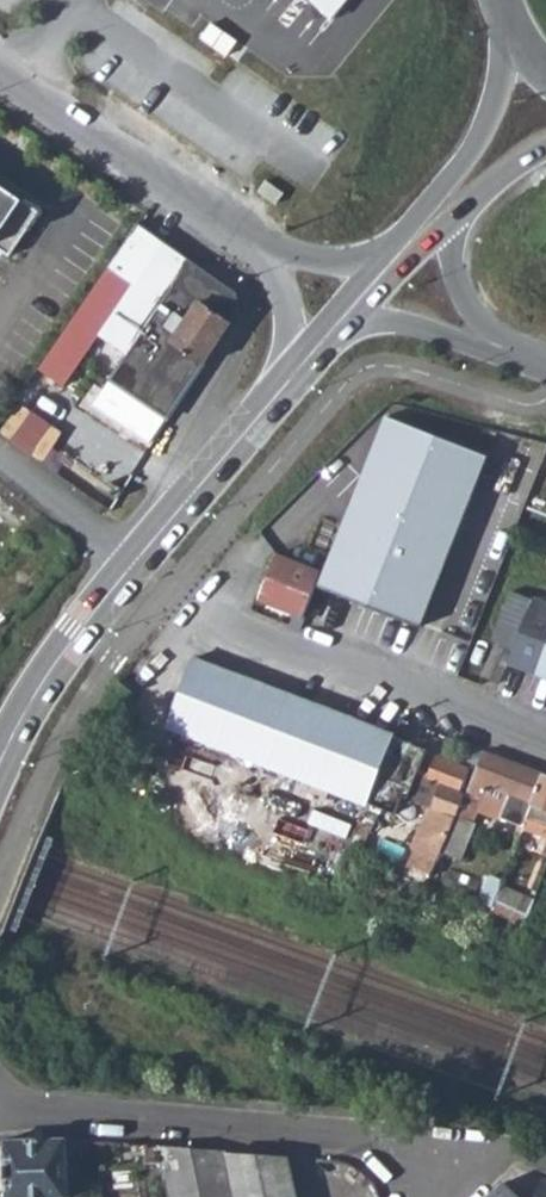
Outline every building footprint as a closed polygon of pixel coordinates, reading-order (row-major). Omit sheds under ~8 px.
[(333,21),(350,0),(308,0),(333,21)] [(40,214),(0,186),(0,251),(9,257),(40,214)] [(239,294),(138,224),(108,267),(133,284),(98,336),(125,354),(120,361),(107,380),(157,414),(149,425),(161,433),(241,311),(239,294)] [(94,341),(120,361),(125,354),(98,336),(94,341)] [(3,418),(0,422),(0,433),(51,469),(59,457),(3,418)] [(387,420),(319,586),(418,626),(485,459),(387,420)] [(64,564),(67,567),(74,558),(71,556),(64,564)] [(279,556),(260,603),(302,619),(320,572),(279,556)] [(503,665),(545,682),(545,610),(527,603),(509,649),(503,665)] [(494,643),(479,678),(496,684),(503,665),(509,649),(494,643)] [(191,659),(163,726),(366,806),(393,738),(191,659)] [(393,738),(366,806),(397,818),(404,801),(425,809),(403,870),(426,880),(438,853),(443,842),(463,795),(461,794),(470,771),(435,756),(426,779),(414,774),(424,750),(393,738)] [(443,842),(438,853),(459,861),(473,827),(470,825),(477,810),(521,829),(543,777),(482,753),(465,796),(463,795),(443,842)] [(520,831),(539,839),(541,833),(545,835),(545,778),(543,777),(521,829),(520,831)] [(356,824),(345,843),(356,848),(366,829),(356,824)] [(486,884),(479,900),(482,901),(479,909),(486,913),(495,889),(486,884)] [(486,913),(484,917),(518,935),(531,903),(495,889),(486,913)] [(6,1140),(6,1173),(7,1192),(7,1196),(45,1196),(68,1196),(67,1190),(78,1190),(78,1162),(67,1161),(67,1149),(81,1150),(82,1139),(60,1137),(10,1139),(6,1140)] [(158,1146),(168,1196),(269,1196),(294,1193),(287,1157),(158,1146)] [(501,1184),(516,1196),(534,1196),(540,1180),(515,1171),(501,1184)] [(534,1196),(545,1196),(545,1182),(540,1180),(534,1196)] [(489,1196),(516,1196),(501,1184),(489,1196)]
